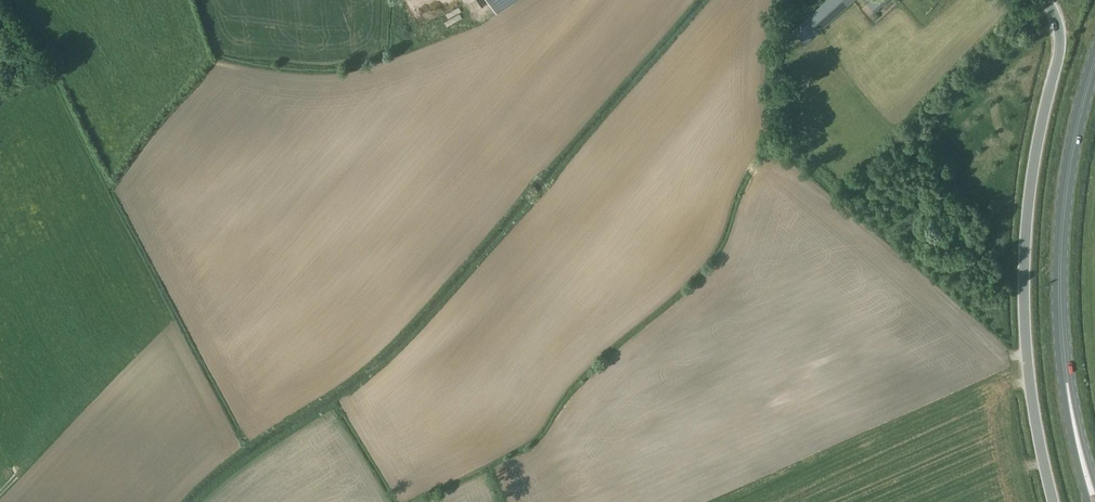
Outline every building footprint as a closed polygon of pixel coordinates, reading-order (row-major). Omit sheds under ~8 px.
[(497,9),(511,0),(491,0),(497,9)] [(792,30),(805,44),(855,0),(826,0),(792,30)] [(867,3),(875,12),(888,0),(870,0),(867,3)] [(1024,71),(1029,76),(1046,60),(1041,55),(1024,71)] [(1034,83),(1052,65),(1047,60),(1029,78),(1034,83)]
